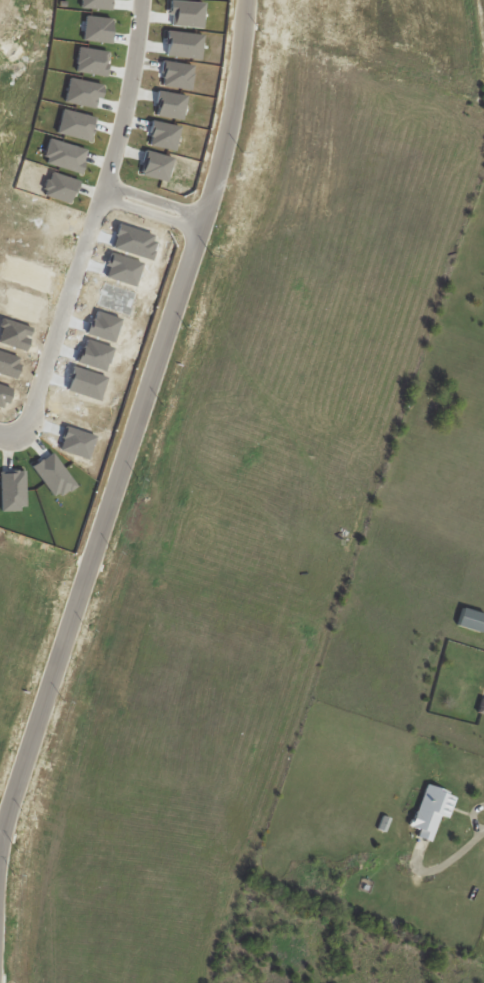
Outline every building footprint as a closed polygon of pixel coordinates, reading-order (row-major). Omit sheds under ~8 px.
[(440,816),(449,819),(457,795),(426,785),(412,828),(421,831),(418,839),(432,843),(440,816)]
